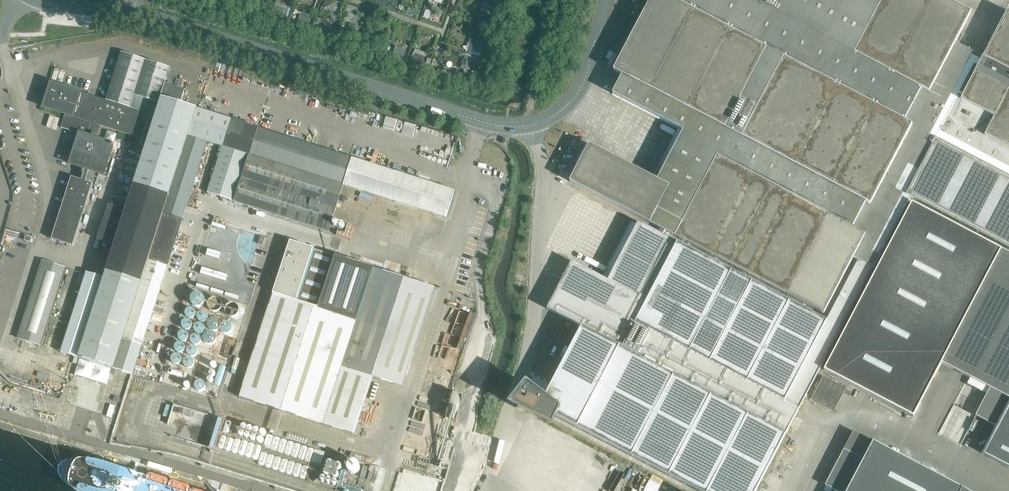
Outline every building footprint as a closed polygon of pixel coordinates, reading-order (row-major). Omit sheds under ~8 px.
[(263,2),(260,1),(259,3),(252,0),(249,9),(260,13),(263,2)] [(911,197),(906,195),(957,98),(961,100),(983,57),(955,42),(971,12),(948,0),(650,0),(614,70),(623,75),(613,94),(678,128),(653,177),(589,144),(570,182),(824,314),(853,257),(858,260),(873,267),(874,268),(911,197)] [(490,15),(493,5),(485,2),(484,5),(485,6),(483,13),(490,15)] [(275,5),(272,13),(285,18),(288,10),(275,5)] [(1007,11),(983,57),(961,100),(957,98),(906,195),(911,197),(1008,249),(1008,11),(1007,11)] [(311,18),(307,17),(307,19),(300,16),(297,25),(307,28),(311,18)] [(326,33),(329,24),(325,23),(325,25),(318,23),(315,29),(326,33)] [(348,31),(346,38),(355,41),(358,34),(348,31)] [(378,40),(367,36),(365,42),(367,43),(367,45),(369,45),(369,44),(375,46),(378,40)] [(472,39),(471,42),(473,43),(471,50),(476,51),(476,50),(478,50),(481,42),(472,39)] [(395,49),(392,56),(403,59),(406,50),(402,49),(402,51),(395,49)] [(144,112),(148,100),(160,104),(162,98),(160,97),(170,68),(122,52),(106,101),(144,112)] [(424,57),(421,55),(420,57),(413,55),(410,64),(415,66),(416,63),(421,65),(424,57)] [(474,60),(467,57),(463,69),(464,69),(464,70),(465,69),(471,71),(474,60)] [(106,101),(80,92),(52,83),(44,108),(66,115),(61,128),(80,134),(96,139),(101,126),(136,137),(144,112),(106,101)] [(169,195),(188,136),(197,109),(162,98),(160,104),(145,153),(135,184),(169,195)] [(145,153),(160,104),(148,100),(144,112),(136,137),(133,149),(145,153)] [(232,120),(197,109),(188,136),(207,142),(223,147),(232,120)] [(248,155),(257,128),(232,120),(223,147),(248,155)] [(352,158),(339,154),(257,128),(248,155),(344,185),(352,158)] [(80,134),(77,144),(71,164),(104,175),(114,144),(96,139),(80,134)] [(183,218),(207,142),(188,136),(169,195),(164,212),(183,218)] [(223,147),(218,162),(208,193),(234,201),(248,155),(223,147)] [(234,201),(329,232),(344,185),(248,155),(234,201)] [(454,191),(352,158),(344,185),(446,218),(454,191)] [(52,239),(63,242),(73,246),(93,183),(72,176),(52,239)] [(135,184),(130,201),(113,253),(108,269),(142,280),(149,260),(168,266),(183,218),(164,212),(169,195),(135,184)] [(110,204),(99,239),(102,240),(99,249),(113,253),(130,201),(116,197),(114,206),(110,204)] [(912,203),(824,370),(913,417),(940,367),(1001,250),(1001,249),(912,203)] [(480,206),(476,219),(486,222),(489,209),(480,206)] [(540,407),(558,417),(699,490),(756,490),(873,267),(858,260),(826,320),(665,236),(667,232),(658,228),(656,231),(638,222),(637,224),(608,280),(603,277),(572,261),(558,287),(547,309),(582,327),(553,382),(546,396),(540,407)] [(318,308),(335,255),(291,240),(273,293),(318,308)] [(378,251),(375,262),(384,264),(387,253),(378,251)] [(435,288),(387,272),(335,255),(318,308),(273,293),(239,397),(354,434),(372,377),(403,387),(435,288)] [(41,345),(65,272),(66,268),(43,260),(39,271),(18,338),(41,345)] [(123,340),(142,346),(168,266),(149,260),(142,280),(123,340)] [(108,269),(105,278),(79,358),(114,369),(123,340),(142,280),(108,269)] [(79,358),(105,278),(87,272),(61,352),(79,358)] [(462,319),(458,318),(449,345),(462,349),(473,313),(465,310),(462,319)] [(133,375),(142,346),(123,340),(114,369),(133,375)] [(553,427),(558,417),(562,408),(546,396),(528,382),(514,400),(511,404),(553,427)] [(1008,467),(1008,401),(982,453),(1008,467)] [(32,490),(205,490),(0,428),(0,481),(32,490)] [(853,431),(825,485),(836,490),(967,490),(853,431)] [(302,457),(321,464),(325,454),(304,445),(302,451),(304,452),(302,457)] [(335,484),(337,479),(343,464),(329,459),(321,479),(335,484)]
